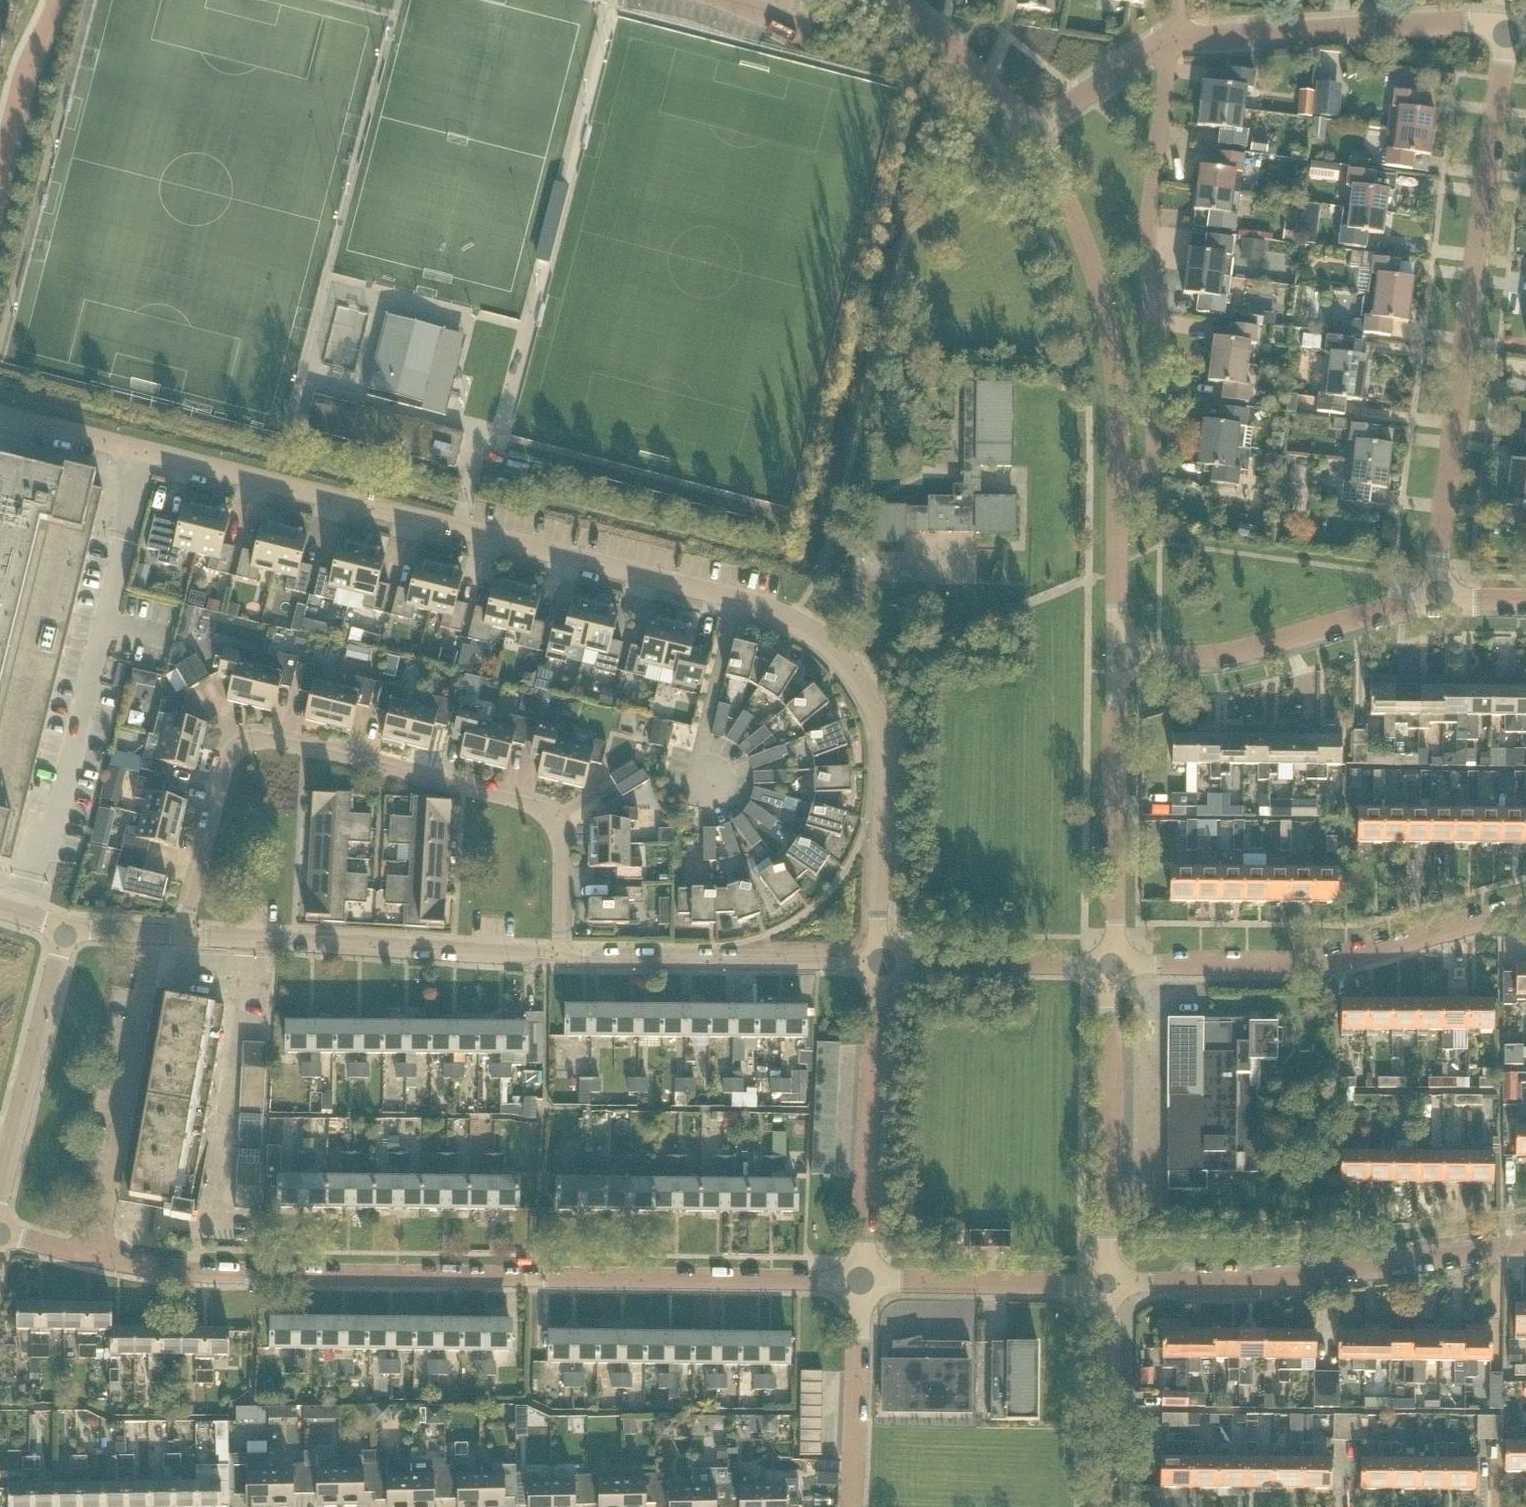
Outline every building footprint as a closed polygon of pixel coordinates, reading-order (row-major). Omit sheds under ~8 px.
[(1018,6),(1029,8),(1029,9),(1033,10),(1033,9),(1050,12),(1052,0),(1019,0),(1018,6)] [(1199,105),(1244,110),(1247,91),(1252,91),(1254,75),(1228,71),(1227,86),(1202,83),(1199,105)] [(1317,85),(1314,117),(1334,119),(1337,87),(1317,85)] [(1299,91),(1297,117),(1312,118),(1313,92),(1299,91)] [(1421,96),(1395,92),(1392,108),(1390,108),(1387,129),(1433,135),(1435,114),(1419,112),(1421,96)] [(1241,132),(1244,110),(1199,105),(1197,127),(1220,130),(1219,145),(1244,149),(1246,133),(1241,132)] [(1313,117),(1311,138),(1324,139),(1326,119),(1313,117)] [(1384,150),(1387,150),(1384,167),(1411,171),(1413,155),(1430,158),(1433,135),(1387,129),(1384,150)] [(1266,155),(1268,141),(1252,139),(1250,153),(1266,155)] [(1368,168),(1370,156),(1350,153),(1349,165),(1368,168)] [(1253,159),(1244,158),(1217,155),(1215,171),(1200,169),(1197,190),(1239,195),(1242,168),(1251,169),(1253,159)] [(1335,178),(1337,166),(1309,162),(1307,178),(1319,179),(1320,175),(1335,178)] [(1349,209),(1386,214),(1388,193),(1373,191),(1375,175),(1348,171),(1346,188),(1352,189),(1349,209)] [(1207,229),(1233,232),(1239,195),(1197,190),(1194,212),(1209,214),(1207,229)] [(1304,203),(1301,242),(1315,244),(1320,205),(1304,203)] [(1344,209),(1341,229),(1339,245),(1365,249),(1367,233),(1383,235),(1386,214),(1349,209),(1344,209)] [(1284,223),(1282,241),(1295,242),(1297,224),(1284,223)] [(1232,240),(1206,237),(1191,235),(1186,272),(1227,278),(1232,240)] [(1254,239),(1254,242),(1237,239),(1235,255),(1251,257),(1252,250),(1263,252),(1265,240),(1254,239)] [(1371,276),(1369,296),(1410,301),(1413,281),(1397,279),(1400,262),(1373,259),(1371,276)] [(1227,278),(1186,272),(1183,295),(1199,297),(1197,312),(1222,315),(1224,305),(1229,305),(1230,295),(1225,295),(1227,278)] [(1365,318),(1364,321),(1355,320),(1352,336),(1363,338),(1364,334),(1389,337),(1391,322),(1407,324),(1410,301),(1369,296),(1364,295),(1362,317),(1365,318)] [(1266,314),(1239,310),(1238,322),(1264,326),(1266,314)] [(442,331),(388,317),(370,389),(368,397),(445,417),(455,380),(431,374),(442,331)] [(1211,361),(1247,366),(1250,345),(1255,346),(1257,330),(1231,326),(1229,342),(1214,340),(1211,361)] [(1353,342),(1327,339),(1320,338),(1317,354),(1330,355),(1327,376),(1363,380),(1366,360),(1351,358),(1353,342)] [(1244,387),(1247,366),(1211,361),(1208,383),(1224,385),(1221,401),(1247,405),(1249,388),(1244,387)] [(1360,403),(1363,380),(1327,376),(1325,398),(1319,397),(1317,414),(1343,417),(1345,401),(1360,403)] [(1014,533),(1015,498),(978,498),(979,466),(1011,466),(1012,385),(966,385),(964,487),(954,487),(954,499),(930,499),(929,510),(904,509),(904,508),(867,507),(866,543),(904,543),(904,531),(976,531),(976,533),(1014,533)] [(314,395),(305,429),(456,468),(465,434),(314,395)] [(1253,430),(1244,428),(1246,413),(1220,410),(1218,425),(1203,423),(1200,445),(1249,451),(1253,430)] [(1349,430),(1350,421),(1335,419),(1334,428),(1349,430)] [(1352,427),(1347,463),(1389,468),(1392,447),(1376,445),(1378,430),(1352,427)] [(1237,486),(1238,475),(1239,471),(1239,469),(1246,470),(1249,451),(1200,445),(1197,467),(1213,469),(1211,484),(1237,487),(1237,486)] [(1,859),(12,862),(103,491),(93,488),(96,474),(65,467),(63,475),(0,460),(0,865),(1,859)] [(1389,468),(1347,463),(1342,501),(1368,504),(1370,489),(1386,491),(1389,468)] [(1509,484),(1525,486),(1525,466),(1511,464),(1509,484)] [(1509,484),(1506,507),(1521,509),(1519,524),(1525,525),(1525,486),(1509,484)] [(178,568),(182,551),(196,555),(207,511),(192,507),(192,509),(184,507),(180,523),(155,517),(147,550),(160,553),(157,563),(178,568)] [(207,511),(196,555),(211,558),(208,571),(228,576),(235,549),(223,546),(230,518),(222,516),(222,515),(207,511)] [(260,570),(274,574),(285,530),(270,526),(269,528),(261,526),(254,554),(243,551),(236,578),(257,583),(260,570)] [(285,530),(274,574),(288,577),(285,590),(306,595),(312,568),(301,565),(307,537),(299,535),(300,534),(285,530)] [(338,590),(352,593),(363,549),(348,545),(347,547),(339,545),(332,573),(321,570),(314,597),(335,602),(338,590)] [(363,549),(352,593),(366,596),(363,609),(384,614),(390,587),(379,584),(386,556),(377,554),(378,553),(363,549)] [(429,612),(440,568),(425,564),(425,566),(417,564),(410,592),(398,589),(391,616),(412,621),(415,608),(429,612)] [(455,572),(440,568),(429,612),(444,616),(441,628),(461,633),(468,606),(456,603),(463,576),(455,574),(455,572)] [(136,576),(133,587),(144,590),(147,579),(136,576)] [(493,628),(507,631),(518,587),(503,584),(502,585),(494,583),(487,611),(476,608),(468,640),(488,645),(493,628)] [(518,587),(507,631),(521,635),(518,647),(539,652),(545,625),(534,623),(540,595),(532,593),(533,591),(518,587)] [(218,613),(221,604),(208,601),(206,610),(218,613)] [(572,602),(568,617),(565,630),(553,627),(545,659),(566,664),(570,647),(584,650),(595,606),(580,603),(580,604),(572,602)] [(228,603),(225,615),(238,617),(240,605),(228,603)] [(292,629),(300,631),(306,606),(298,603),(292,629)] [(595,606),(584,650),(599,654),(595,671),(615,676),(623,644),(611,642),(618,614),(610,612),(610,610),(595,606)] [(556,614),(553,627),(565,630),(568,617),(556,614)] [(301,632),(320,636),(321,629),(317,623),(304,620),(301,632)] [(648,666),(663,669),(674,626),(658,622),(658,624),(650,622),(643,649),(631,647),(625,673),(645,678),(648,666)] [(179,623),(177,634),(187,636),(190,626),(179,623)] [(674,626),(663,669),(677,673),(673,690),(693,695),(701,664),(689,661),(696,633),(688,631),(688,629),(674,626)] [(365,632),(362,644),(378,648),(381,636),(365,632)] [(306,645),(308,637),(308,635),(297,633),(295,646),(305,648),(306,645)] [(175,645),(182,656),(192,650),(185,638),(175,645)] [(343,644),(313,638),(312,646),(342,653),(343,644)] [(464,643),(458,667),(472,671),(478,647),(464,643)] [(360,647),(349,644),(346,656),(356,659),(360,647)] [(726,677),(749,683),(749,682),(759,688),(772,668),(771,668),(755,658),(758,648),(740,644),(740,646),(734,644),(726,677)] [(176,668),(184,663),(174,646),(169,665),(176,668)] [(442,648),(439,662),(455,665),(457,651),(442,648)] [(239,649),(238,654),(227,651),(222,672),(234,675),(227,701),(250,706),(260,668),(260,667),(262,655),(239,649)] [(274,671),(260,668),(250,706),(274,712),(280,686),(292,689),(299,659),(279,654),(274,671)] [(186,662),(200,684),(210,678),(196,655),(186,662)] [(759,688),(758,688),(779,701),(786,709),(805,694),(805,693),(792,680),(798,671),(783,661),(781,663),(776,660),(771,668),(772,668),(759,688)] [(186,662),(184,663),(176,668),(189,691),(200,684),(186,662)] [(305,720),(328,726),(338,687),(323,683),(326,671),(306,666),(300,691),(311,694),(305,720)] [(521,669),(518,686),(533,689),(537,672),(521,669)] [(160,691),(163,675),(138,670),(136,683),(145,685),(144,688),(160,691)] [(537,677),(534,690),(549,692),(551,680),(537,677)] [(1387,687),(1387,677),(1371,677),(1371,715),(1385,715),(1385,741),(1395,741),(1395,725),(1395,687),(1387,687)] [(338,687),(328,726),(351,731),(358,706),(369,708),(376,683),(355,678),(352,690),(338,687)] [(1430,724),(1443,724),(1444,678),(1443,678),(1443,687),(1419,687),(1419,729),(1430,729),(1430,724)] [(1468,688),(1459,688),(1460,678),(1444,678),(1443,724),(1456,724),(1456,740),(1467,740),(1468,688)] [(1478,740),(1478,716),(1491,716),(1492,678),(1476,678),(1475,688),(1468,688),(1467,740),(1478,740)] [(1505,732),(1515,732),(1516,689),(1508,688),(1508,678),(1492,678),(1491,716),(1505,716),(1505,732)] [(1524,689),(1516,689),(1515,732),(1525,733),(1525,728),(1525,716),(1525,679),(1524,679),(1524,689)] [(406,745),(415,706),(401,702),(404,690),(384,685),(377,710),(389,713),(383,739),(406,745)] [(1419,687),(1396,687),(1395,687),(1395,725),(1408,725),(1408,729),(1419,729),(1419,687)] [(786,709),(785,709),(801,728),(801,727),(805,737),(805,738),(828,729),(820,712),(829,705),(817,691),(816,692),(812,688),(805,693),(805,694),(786,709)] [(599,693),(597,705),(611,708),(614,696),(599,693)] [(615,693),(612,709),(623,711),(626,696),(615,693)] [(543,694),(540,706),(548,708),(551,696),(543,694)] [(430,709),(415,706),(406,745),(429,750),(435,725),(447,728),(453,702),(433,697),(430,709)] [(162,701),(159,714),(154,736),(149,735),(200,748),(206,725),(181,718),(183,707),(162,701)] [(464,743),(460,758),(483,764),(493,725),(479,721),(482,709),(461,704),(452,740),(464,743)] [(719,704),(711,736),(723,739),(731,707),(719,704)] [(684,710),(680,725),(691,728),(695,713),(684,710)] [(743,711),(726,739),(736,746),(754,718),(743,711)] [(507,728),(493,725),(483,764),(507,770),(513,744),(525,747),(531,721),(510,716),(507,728)] [(559,728),(539,723),(530,759),(542,762),(538,777),(561,783),(571,744),(556,741),(559,728)] [(805,737),(813,760),(814,760),(815,770),(815,771),(839,770),(839,769),(837,751),(847,747),(841,730),(839,731),(836,725),(828,729),(805,738),(805,737)] [(764,726),(739,747),(747,757),(772,736),(764,726)] [(1230,727),(1229,737),(1221,736),(1220,774),(1230,775),(1230,765),(1244,765),(1245,727),(1230,727)] [(1244,765),(1257,765),(1257,783),(1268,784),(1268,775),(1269,737),(1261,737),(1261,728),(1245,727),(1244,765)] [(1317,737),(1316,780),(1326,780),(1326,766),(1341,766),(1341,728),(1324,727),(1324,737),(1317,737)] [(661,747),(665,732),(650,728),(646,743),(661,747)] [(1269,737),(1268,775),(1278,775),(1278,765),(1292,765),(1293,728),(1278,728),(1278,737),(1269,737)] [(1317,737),(1309,737),(1309,728),(1293,728),(1292,765),(1307,766),(1307,779),(1316,780),(1317,737)] [(149,735),(146,750),(141,770),(166,776),(169,765),(195,771),(200,748),(149,735)] [(1172,764),(1196,764),(1196,736),(1172,736),(1172,764)] [(1196,736),(1196,764),(1210,764),(1210,779),(1220,779),(1220,774),(1221,736),(1196,736)] [(1353,765),(1394,766),(1394,755),(1366,755),(1367,740),(1354,740),(1353,765)] [(571,744),(561,783),(584,789),(591,763),(602,766),(607,745),(595,741),(593,749),(571,744)] [(788,744),(783,746),(787,755),(792,752),(788,744)] [(779,747),(748,759),(752,770),(783,759),(779,747)] [(1418,750),(1417,756),(1417,767),(1427,767),(1427,751),(1418,750)] [(1490,750),(1490,767),(1501,767),(1501,750),(1490,750)] [(1457,768),(1466,768),(1466,751),(1457,751),(1457,768)] [(1466,751),(1466,768),(1475,768),(1475,751),(1466,751)] [(1504,768),(1514,768),(1514,751),(1504,751),(1504,768)] [(1514,751),(1514,768),(1524,768),(1524,752),(1514,751)] [(1479,754),(1479,767),(1488,767),(1489,754),(1479,754)] [(1417,767),(1417,756),(1394,755),(1394,766),(1417,767)] [(112,756),(109,767),(124,770),(126,759),(112,756)] [(1443,768),(1443,760),(1430,759),(1430,768),(1443,768)] [(610,777),(617,787),(639,773),(633,763),(610,777)] [(107,780),(121,784),(124,772),(110,768),(107,780)] [(815,770),(814,770),(815,795),(816,794),(813,805),(813,806),(836,812),(836,811),(841,793),(851,793),(850,775),(848,775),(848,769),(839,769),(839,770),(815,771),(815,770)] [(643,771),(639,773),(617,787),(623,797),(649,781),(643,771)] [(787,771),(754,773),(754,785),(787,784),(787,771)] [(1385,787),(1385,785),(1385,773),(1374,772),(1374,787),(1385,787)] [(1401,773),(1385,773),(1385,785),(1401,785),(1401,773)] [(1421,787),(1432,787),(1432,773),(1421,773),(1421,787)] [(1464,783),(1464,773),(1451,773),(1451,783),(1464,783)] [(1467,788),(1479,788),(1479,773),(1467,773),(1467,788)] [(1515,788),(1525,788),(1525,774),(1515,774),(1515,788)] [(143,816),(181,825),(187,802),(161,796),(164,784),(139,778),(134,799),(146,802),(143,816)] [(1384,801),(1385,787),(1374,787),(1374,801),(1384,801)] [(1432,802),(1432,787),(1421,787),(1421,802),(1432,802)] [(786,797),(754,788),(751,800),(783,809),(786,797)] [(1479,802),(1479,788),(1467,788),(1467,802),(1479,802)] [(1525,803),(1525,788),(1515,788),(1514,802),(1525,803)] [(317,819),(316,826),(371,830),(372,816),(351,815),(352,794),(331,793),(331,797),(314,796),(312,819),(317,819)] [(1197,808),(1197,795),(1173,794),(1173,807),(1197,808)] [(1229,795),(1220,795),(1219,817),(1244,817),(1244,808),(1229,808),(1229,795)] [(1269,818),(1269,802),(1269,796),(1260,796),(1260,818),(1269,818)] [(1315,796),(1315,802),(1315,818),(1329,818),(1329,809),(1326,809),(1326,796),(1315,796)] [(391,817),(390,831),(446,834),(446,826),(450,827),(452,804),(434,803),(434,799),(414,798),(413,818),(391,817)] [(778,821),(750,802),(744,813),(771,831),(778,821)] [(1269,802),(1269,818),(1292,818),(1292,802),(1269,802)] [(1315,818),(1315,802),(1292,802),(1292,818),(1315,818)] [(1406,810),(1405,810),(1405,803),(1382,802),(1382,809),(1382,841),(1405,841),(1406,810)] [(813,805),(806,828),(807,828),(801,837),(800,838),(820,851),(820,850),(830,835),(840,838),(845,821),(843,820),(845,814),(836,811),(836,812),(813,806),(813,805)] [(590,821),(590,845),(630,845),(630,822),(638,822),(638,809),(616,809),(616,821),(590,821)] [(1358,841),(1382,841),(1382,809),(1358,809),(1358,841)] [(1405,841),(1429,842),(1429,810),(1406,810),(1405,841)] [(1429,810),(1429,842),(1452,842),(1453,810),(1429,810)] [(1452,842),(1476,842),(1477,810),(1453,810),(1452,842)] [(1477,810),(1476,842),(1500,843),(1500,811),(1477,810)] [(1500,843),(1523,843),(1524,811),(1500,811),(1500,843)] [(762,841),(742,815),(732,822),(752,848),(762,841)] [(176,849),(181,825),(143,816),(139,830),(127,827),(122,848),(147,854),(150,843),(176,849)] [(1187,837),(1197,837),(1197,823),(1187,823),(1187,837)] [(1234,837),(1244,837),(1244,823),(1234,823),(1234,837)] [(1281,837),(1291,838),(1292,823),(1281,823),(1281,837)] [(740,855),(730,824),(718,828),(729,859),(740,855)] [(371,830),(316,826),(316,835),(312,835),(311,857),(348,859),(349,843),(370,844),(371,830)] [(659,829),(659,844),(672,844),(672,829),(659,829)] [(716,862),(716,829),(703,829),(704,861),(716,862)] [(91,845),(107,849),(110,836),(95,831),(91,845)] [(411,847),(410,862),(447,864),(448,842),(445,842),(446,834),(390,831),(389,846),(411,847)] [(828,856),(820,850),(820,851),(800,838),(801,837),(800,837),(787,857),(779,864),(778,864),(793,883),(807,871),(816,877),(826,862),(824,861),(828,856)] [(1197,850),(1197,837),(1187,837),(1187,850),(1197,850)] [(1244,851),(1244,837),(1234,837),(1234,851),(1244,851)] [(1291,852),(1291,838),(1281,837),(1281,852),(1291,852)] [(1337,852),(1337,838),(1327,838),(1327,852),(1337,852)] [(685,840),(685,853),(697,853),(697,840),(685,840)] [(101,862),(105,849),(90,845),(87,859),(101,862)] [(630,845),(590,845),(590,869),(616,869),(616,881),(642,881),(642,860),(630,860),(630,845)] [(162,903),(168,880),(142,873),(145,862),(120,855),(117,867),(129,870),(123,894),(140,898),(139,901),(158,906),(159,902),(162,903)] [(314,879),(313,887),(367,890),(368,876),(347,875),(348,859),(311,857),(310,879),(314,879)] [(387,877),(386,891),(442,895),(443,886),(445,886),(447,864),(410,862),(409,879),(387,877)] [(778,863),(759,877),(781,906),(795,896),(794,894),(799,890),(793,883),(778,864),(779,864),(778,863)] [(1171,900),(1194,900),(1195,869),(1171,868),(1171,900)] [(1195,869),(1194,900),(1218,901),(1218,869),(1195,869)] [(1218,869),(1218,901),(1241,901),(1242,869),(1218,869)] [(1242,869),(1241,901),(1265,901),(1265,870),(1242,869)] [(1265,870),(1265,901),(1288,902),(1289,870),(1265,870)] [(1289,870),(1288,902),(1312,902),(1312,870),(1289,870)] [(1312,870),(1312,902),(1335,902),(1335,871),(1312,870)] [(755,917),(754,915),(760,913),(749,881),(726,889),(727,890),(716,890),(715,890),(715,914),(734,913),(738,923),(755,917)] [(367,890),(313,887),(313,895),(308,894),(307,917),(324,918),(324,922),(344,923),(345,903),(366,904),(367,890)] [(589,901),(589,925),(593,925),(593,929),(612,929),(612,925),(629,925),(629,901),(642,901),(642,889),(616,889),(616,901),(589,901)] [(716,889),(692,889),(692,890),(678,889),(678,915),(692,915),(692,925),(710,925),(710,915),(715,914),(715,890),(716,890),(716,889)] [(442,895),(386,891),(386,905),(407,906),(406,927),(427,928),(427,924),(445,925),(446,902),(442,902),(442,895)] [(670,925),(670,913),(653,912),(653,925),(670,925)] [(1516,973),(1503,973),(1503,1005),(1517,1005),(1517,1000),(1525,1000),(1525,995),(1525,966),(1516,965),(1516,973)] [(194,1207),(190,1205),(225,1007),(169,997),(134,1197),(174,1204),(172,1217),(192,1221),(194,1207)] [(1366,1029),(1367,999),(1341,998),(1340,1034),(1352,1034),(1352,1029),(1366,1029)] [(1391,1029),(1392,999),(1367,999),(1366,1029),(1366,1034),(1377,1034),(1377,1029),(1391,1029)] [(1417,999),(1392,999),(1391,1029),(1391,1034),(1402,1035),(1402,1029),(1417,1029),(1417,999)] [(1427,1029),(1441,1029),(1442,1029),(1442,1000),(1417,999),(1417,1029),(1417,1034),(1427,1034),(1427,1029)] [(1441,1029),(1441,1035),(1441,1051),(1452,1051),(1452,1029),(1467,1029),(1468,1000),(1442,1000),(1442,1029),(1441,1029)] [(1467,1029),(1467,1035),(1478,1035),(1478,1029),(1493,1029),(1493,1000),(1468,1000),(1467,1029)] [(591,1037),(591,1008),(567,1008),(567,1037),(591,1037)] [(615,1008),(591,1008),(591,1037),(615,1037),(615,1008)] [(638,1037),(638,1008),(615,1008),(615,1037),(638,1037)] [(662,1008),(638,1008),(638,1037),(662,1037),(662,1008)] [(686,1037),(686,1008),(662,1008),(662,1037),(686,1037)] [(710,1009),(686,1008),(686,1037),(709,1037),(710,1009)] [(733,1038),(733,1009),(710,1009),(709,1037),(733,1038)] [(757,1009),(733,1009),(733,1038),(757,1038),(757,1009)] [(781,1038),(781,1009),(757,1009),(757,1038),(781,1038)] [(805,1009),(781,1009),(781,1038),(804,1038),(804,1018),(805,1009)] [(800,1051),(800,1065),(809,1065),(809,1051),(812,1051),(812,1018),(804,1018),(804,1038),(804,1051),(800,1051)] [(1250,1019),(1168,1019),(1167,1189),(1206,1189),(1206,1171),(1257,1171),(1257,1086),(1249,1086),(1249,1060),(1276,1060),(1276,1043),(1282,1043),(1282,1029),(1276,1029),(1276,1023),(1250,1023),(1250,1019)] [(288,1053),(312,1053),(312,1025),(288,1025),(288,1053)] [(312,1053),(336,1053),(336,1025),(312,1025),(312,1053)] [(336,1053),(360,1054),(360,1025),(336,1025),(336,1053)] [(360,1054),(383,1054),(383,1025),(360,1025),(360,1054)] [(383,1054),(407,1054),(407,1025),(383,1025),(383,1054)] [(407,1054),(431,1054),(431,1025),(407,1025),(407,1054)] [(431,1054),(455,1054),(455,1025),(431,1025),(431,1054)] [(455,1054),(478,1054),(479,1025),(455,1025),(455,1054)] [(478,1054),(502,1054),(502,1025),(479,1025),(478,1054)] [(512,1065),(512,1054),(526,1054),(526,1025),(502,1025),(502,1054),(502,1065),(512,1065)] [(1503,1029),(1503,1043),(1513,1043),(1513,1029),(1503,1029)] [(526,1034),(527,1059),(535,1059),(535,1038),(533,1034),(526,1034)] [(256,1068),(257,1043),(244,1043),(243,1067),(256,1068)] [(267,1044),(257,1043),(256,1068),(266,1068),(267,1044)] [(818,1044),(818,1055),(840,1056),(841,1045),(818,1044)] [(1503,1044),(1503,1067),(1523,1067),(1523,1045),(1503,1044)] [(1352,1053),(1331,1053),(1331,1068),(1351,1068),(1352,1053)] [(818,1055),(817,1067),(839,1068),(840,1056),(818,1055)] [(301,1077),(312,1077),(312,1063),(301,1063),(301,1077)] [(312,1063),(312,1077),(321,1077),(321,1063),(312,1063)] [(349,1077),(360,1078),(360,1064),(349,1064),(349,1077)] [(360,1064),(360,1078),(369,1078),(369,1064),(360,1064)] [(396,1078),(407,1078),(407,1064),(396,1064),(396,1078)] [(407,1064),(407,1078),(417,1078),(417,1064),(407,1064)] [(444,1079),(455,1079),(455,1064),(444,1064),(444,1079)] [(455,1064),(455,1079),(464,1079),(464,1065),(455,1064)] [(491,1079),(502,1079),(502,1065),(491,1065),(491,1079)] [(502,1065),(502,1079),(512,1079),(512,1065),(502,1065)] [(243,1067),(242,1079),(265,1080),(266,1068),(256,1068),(243,1067)] [(817,1067),(817,1079),(839,1080),(839,1068),(817,1067)] [(534,1073),(533,1084),(543,1084),(543,1073),(534,1073)] [(1516,1073),(1516,1082),(1525,1082),(1525,1073),(1516,1073)] [(417,1078),(407,1078),(407,1088),(417,1088),(417,1078)] [(590,1093),(591,1078),(580,1078),(580,1093),(590,1093)] [(601,1079),(591,1078),(590,1093),(601,1093),(601,1079)] [(1355,1087),(1355,1078),(1342,1078),(1341,1087),(1355,1087)] [(1493,1087),(1493,1078),(1480,1078),(1480,1087),(1493,1087)] [(242,1091),(265,1092),(265,1080),(242,1079),(242,1091)] [(638,1093),(638,1079),(628,1079),(627,1093),(638,1093)] [(648,1079),(638,1079),(638,1093),(648,1093),(648,1079)] [(685,1093),(685,1079),(675,1079),(675,1093),(685,1093)] [(696,1079),(685,1079),(685,1093),(696,1093),(696,1079)] [(733,1093),(733,1079),(723,1079),(723,1093),(733,1093)] [(743,1079),(733,1079),(733,1093),(734,1094),(743,1094),(743,1079)] [(817,1079),(816,1091),(838,1092),(839,1080),(817,1079)] [(1377,1090),(1391,1090),(1391,1080),(1378,1079),(1377,1090)] [(1428,1090),(1441,1089),(1441,1079),(1428,1080),(1428,1090)] [(1441,1079),(1441,1089),(1469,1089),(1469,1079),(1441,1079)] [(758,1080),(757,1094),(767,1094),(767,1080),(758,1080)] [(780,1094),(780,1080),(770,1080),(770,1094),(780,1094)] [(791,1080),(780,1080),(780,1094),(791,1094),(791,1080)] [(1406,1080),(1391,1080),(1391,1090),(1406,1090),(1406,1080)] [(791,1084),(791,1104),(806,1104),(806,1084),(791,1084)] [(756,1107),(756,1090),(748,1090),(748,1094),(743,1094),(734,1094),(734,1107),(756,1107)] [(1352,1107),(1365,1107),(1365,1097),(1353,1097),(1353,1090),(1346,1090),(1346,1103),(1352,1103),(1352,1107)] [(242,1091),(241,1103),(264,1104),(265,1092),(242,1091)] [(816,1091),(816,1103),(838,1104),(838,1092),(816,1091)] [(488,1113),(501,1114),(501,1104),(501,1096),(488,1095),(488,1113)] [(1403,1107),(1416,1107),(1416,1096),(1403,1096),(1403,1107)] [(1442,1096),(1416,1096),(1416,1107),(1442,1107),(1442,1096)] [(1467,1096),(1442,1096),(1442,1107),(1467,1107),(1467,1096)] [(1467,1096),(1467,1107),(1482,1107),(1482,1100),(1497,1100),(1497,1096),(1467,1096)] [(1365,1097),(1365,1107),(1381,1107),(1381,1097),(1365,1097)] [(525,1099),(525,1105),(524,1117),(524,1119),(535,1120),(536,1099),(525,1099)] [(264,1104),(241,1103),(240,1115),(264,1116),(264,1104)] [(816,1103),(815,1114),(837,1115),(838,1104),(816,1103)] [(524,1117),(525,1105),(501,1104),(501,1114),(501,1116),(524,1117)] [(725,1112),(725,1125),(736,1125),(736,1112),(725,1112)] [(712,1113),(712,1122),(724,1122),(724,1113),(712,1113)] [(815,1114),(815,1126),(837,1127),(837,1115),(815,1114)] [(240,1115),(240,1127),(263,1128),(264,1116),(240,1115)] [(815,1126),(814,1138),(836,1139),(837,1127),(815,1126)] [(1525,1156),(1525,1126),(1515,1126),(1515,1156),(1525,1156)] [(239,1139),(262,1140),(263,1128),(240,1127),(239,1139)] [(814,1138),(814,1150),(836,1151),(836,1139),(814,1138)] [(239,1139),(239,1151),(262,1152),(262,1140),(239,1139)] [(1340,1182),(1365,1182),(1365,1146),(1355,1146),(1355,1151),(1340,1151),(1340,1182)] [(1365,1146),(1365,1182),(1391,1182),(1391,1147),(1381,1147),(1381,1151),(1366,1151),(1366,1146),(1365,1146)] [(287,1177),(287,1147),(272,1147),(272,1177),(287,1177)] [(1391,1182),(1416,1182),(1416,1147),(1405,1147),(1405,1151),(1392,1151),(1392,1147),(1391,1147),(1391,1182)] [(1416,1182),(1442,1182),(1442,1152),(1442,1147),(1431,1147),(1431,1152),(1417,1151),(1417,1147),(1416,1147),(1416,1182)] [(1442,1182),(1467,1182),(1467,1152),(1467,1147),(1456,1147),(1456,1152),(1442,1152),(1442,1182)] [(1467,1152),(1467,1182),(1493,1182),(1493,1148),(1481,1147),(1481,1152),(1467,1152)] [(716,1149),(716,1157),(715,1157),(714,1171),(725,1171),(725,1157),(725,1149),(716,1149)] [(814,1150),(813,1162),(835,1163),(836,1151),(814,1150)] [(238,1163),(261,1164),(262,1152),(239,1151),(238,1163)] [(294,1167),(304,1167),(304,1153),(294,1153),(294,1167)] [(304,1153),(304,1167),(314,1167),(314,1153),(304,1153)] [(340,1167),(352,1168),(352,1154),(341,1154),(340,1167)] [(352,1154),(352,1168),(361,1168),(362,1154),(352,1154)] [(389,1168),(399,1168),(399,1154),(389,1154),(389,1168)] [(399,1154),(399,1168),(409,1168),(409,1154),(399,1154)] [(436,1169),(447,1169),(447,1154),(436,1154),(436,1169)] [(447,1154),(447,1169),(456,1169),(457,1154),(447,1154)] [(483,1169),(494,1169),(494,1155),(484,1155),(483,1169)] [(494,1155),(494,1169),(504,1169),(504,1155),(494,1155)] [(572,1170),(583,1170),(583,1156),(572,1156),(572,1170)] [(583,1156),(583,1170),(593,1170),(593,1156),(583,1156)] [(619,1170),(630,1170),(630,1156),(619,1156),(619,1170)] [(630,1156),(630,1170),(640,1170),(640,1156),(630,1156)] [(667,1171),(678,1171),(678,1157),(667,1156),(667,1171)] [(678,1157),(678,1171),(687,1171),(688,1157),(678,1157)] [(725,1157),(725,1171),(735,1171),(735,1157),(725,1157)] [(762,1171),(772,1171),(773,1157),(762,1157),(762,1171)] [(773,1157),(772,1171),(783,1171),(783,1157),(773,1157)] [(835,1163),(813,1162),(812,1173),(835,1174),(835,1163)] [(237,1175),(261,1176),(261,1164),(238,1163),(237,1175)] [(701,1182),(689,1182),(689,1171),(678,1171),(678,1182),(677,1211),(701,1211),(701,1182)] [(260,1189),(261,1176),(237,1175),(237,1188),(260,1189)] [(280,1206),(304,1207),(304,1178),(280,1178),(280,1206)] [(304,1178),(304,1207),(328,1207),(328,1178),(304,1178)] [(328,1207),(351,1207),(352,1179),(328,1178),(328,1207)] [(352,1179),(351,1207),(375,1207),(375,1179),(352,1179)] [(375,1207),(399,1207),(399,1179),(375,1179),(375,1207)] [(399,1179),(399,1207),(423,1208),(423,1179),(399,1179)] [(423,1208),(446,1208),(446,1179),(423,1179),(423,1208)] [(446,1179),(446,1208),(470,1208),(470,1180),(446,1179)] [(470,1208),(494,1208),(494,1180),(470,1180),(470,1208)] [(494,1180),(494,1208),(517,1208),(518,1180),(494,1180)] [(559,1210),(583,1210),(583,1181),(559,1181),(559,1210)] [(583,1181),(583,1210),(606,1210),(606,1181),(583,1181)] [(606,1210),(630,1210),(630,1181),(606,1181),(606,1210)] [(630,1181),(630,1210),(654,1210),(654,1181),(630,1181)] [(654,1210),(677,1211),(678,1182),(654,1181),(654,1210)] [(701,1211),(725,1211),(725,1182),(701,1182),(701,1211)] [(725,1182),(725,1211),(748,1211),(749,1182),(725,1182)] [(748,1211),(772,1211),(772,1182),(749,1182),(748,1211)] [(772,1182),(772,1211),(796,1211),(796,1183),(772,1182)] [(261,1189),(260,1189),(237,1189),(235,1210),(260,1211),(261,1189)] [(1011,1232),(970,1232),(961,1231),(960,1246),(1010,1248),(1011,1232)] [(32,1334),(41,1334),(41,1304),(18,1304),(18,1330),(32,1330),(32,1334)] [(51,1330),(64,1330),(65,1304),(41,1304),(41,1334),(51,1334),(51,1330)] [(79,1334),(88,1334),(88,1304),(65,1304),(64,1330),(79,1330),(79,1334)] [(135,1355),(135,1329),(111,1329),(112,1305),(88,1304),(88,1334),(97,1335),(97,1331),(111,1331),(111,1359),(121,1359),(121,1355),(135,1355)] [(1525,1336),(1525,1305),(1515,1304),(1514,1339),(1525,1339),(1525,1336)] [(272,1348),(296,1348),(297,1319),(273,1318),(272,1348)] [(297,1319),(296,1348),(320,1348),(320,1319),(297,1319)] [(320,1319),(320,1348),(333,1348),(333,1360),(343,1360),(344,1319),(320,1319)] [(353,1360),(354,1349),(367,1349),(368,1319),(344,1319),(343,1360),(353,1360)] [(368,1319),(367,1349),(391,1349),(391,1320),(368,1319)] [(391,1320),(391,1349),(415,1350),(415,1320),(391,1320)] [(415,1320),(415,1350),(439,1350),(439,1320),(415,1320)] [(439,1320),(439,1350),(462,1350),(463,1321),(439,1320)] [(462,1350),(485,1350),(486,1350),(486,1321),(463,1321),(462,1350)] [(495,1362),(496,1351),(510,1351),(510,1321),(486,1321),(486,1350),(485,1350),(485,1361),(495,1362)] [(1188,1373),(1189,1331),(1190,1331),(1190,1323),(1163,1323),(1163,1330),(1163,1358),(1176,1358),(1176,1392),(1187,1392),(1188,1373)] [(1415,1326),(1415,1333),(1415,1384),(1425,1384),(1425,1361),(1440,1361),(1440,1333),(1440,1326),(1415,1326)] [(1474,1326),(1474,1333),(1465,1333),(1465,1373),(1477,1373),(1477,1361),(1490,1361),(1491,1334),(1490,1334),(1490,1326),(1474,1326)] [(150,1355),(150,1359),(150,1370),(150,1383),(158,1383),(158,1370),(158,1359),(159,1329),(135,1329),(135,1355),(150,1355)] [(182,1329),(159,1329),(158,1359),(169,1359),(169,1355),(182,1355),(182,1329)] [(205,1359),(206,1330),(182,1329),(182,1355),(197,1355),(197,1359),(205,1359)] [(229,1330),(206,1330),(205,1359),(215,1359),(215,1355),(229,1355),(229,1330)] [(1189,1331),(1188,1373),(1198,1373),(1198,1358),(1213,1358),(1214,1331),(1190,1331),(1189,1331)] [(1228,1382),(1238,1382),(1239,1331),(1214,1331),(1213,1358),(1227,1358),(1227,1370),(1228,1370),(1228,1382)] [(1250,1369),(1250,1358),(1264,1359),(1264,1332),(1239,1331),(1238,1382),(1237,1402),(1246,1402),(1246,1386),(1252,1386),(1252,1369),(1250,1369)] [(1288,1382),(1289,1369),(1289,1332),(1264,1332),(1264,1359),(1277,1359),(1277,1371),(1279,1371),(1278,1382),(1288,1382)] [(1289,1332),(1289,1369),(1300,1369),(1300,1359),(1314,1359),(1314,1332),(1289,1332)] [(1364,1383),(1365,1383),(1365,1332),(1340,1332),(1339,1359),(1352,1359),(1352,1371),(1364,1371),(1364,1383)] [(1375,1360),(1391,1360),(1391,1333),(1365,1332),(1365,1383),(1375,1383),(1375,1360)] [(551,1363),(564,1363),(564,1374),(574,1374),(574,1363),(575,1334),(551,1333),(551,1363)] [(1391,1333),(1391,1360),(1405,1360),(1405,1383),(1415,1384),(1415,1333),(1391,1333)] [(1440,1333),(1440,1361),(1455,1361),(1454,1384),(1464,1384),(1464,1373),(1465,1373),(1465,1333),(1440,1333)] [(575,1334),(574,1363),(598,1363),(598,1334),(575,1334)] [(598,1334),(598,1363),(622,1363),(622,1334),(598,1334)] [(622,1334),(622,1363),(645,1364),(646,1335),(622,1334)] [(646,1335),(645,1364),(669,1364),(670,1335),(646,1335)] [(670,1335),(669,1364),(693,1364),(693,1335),(670,1335)] [(693,1335),(693,1364),(717,1365),(717,1335),(693,1335)] [(717,1335),(717,1365),(740,1365),(741,1336),(717,1335)] [(741,1336),(740,1365),(764,1365),(764,1336),(741,1336)] [(764,1336),(764,1365),(788,1365),(788,1336),(764,1336)] [(974,1342),(892,1342),(892,1363),(884,1363),(884,1411),(969,1412),(970,1363),(962,1363),(962,1343),(974,1343),(974,1342)] [(992,1343),(991,1404),(991,1420),(1038,1421),(1038,1420),(1037,1420),(1037,1344),(992,1343)] [(31,1358),(41,1358),(41,1345),(31,1345),(31,1358)] [(41,1345),(41,1358),(50,1358),(50,1345),(41,1345)] [(88,1346),(88,1359),(97,1359),(97,1346),(88,1346)] [(1509,1350),(1509,1363),(1520,1363),(1520,1350),(1509,1350)] [(285,1374),(296,1374),(296,1360),(286,1360),(285,1374)] [(296,1360),(296,1374),(306,1374),(306,1360),(296,1360)] [(333,1374),(343,1374),(343,1360),(333,1360),(333,1374)] [(343,1360),(343,1374),(353,1374),(353,1360),(343,1360)] [(380,1374),(391,1374),(391,1361),(381,1361),(380,1374)] [(391,1361),(391,1374),(401,1374),(401,1361),(391,1361)] [(427,1375),(438,1375),(438,1361),(428,1361),(427,1375)] [(438,1361),(438,1375),(448,1375),(448,1361),(438,1361)] [(475,1362),(475,1375),(486,1375),(486,1362),(475,1362)] [(486,1362),(486,1375),(496,1375),(496,1362),(486,1362)] [(1515,1366),(1514,1375),(1525,1375),(1525,1366),(1515,1366)] [(39,1381),(40,1369),(30,1369),(30,1380),(39,1381)] [(1156,1384),(1156,1369),(1139,1369),(1139,1383),(1156,1384)] [(111,1383),(120,1383),(120,1370),(111,1370),(111,1383)] [(167,1370),(158,1370),(158,1383),(167,1383),(167,1370)] [(205,1384),(205,1371),(197,1371),(197,1384),(205,1384)] [(214,1371),(205,1371),(205,1384),(214,1384),(214,1371)] [(800,1383),(823,1383),(823,1372),(800,1371),(800,1383)] [(1314,1407),(1325,1407),(1326,1372),(1315,1372),(1314,1407)] [(1326,1372),(1325,1407),(1339,1407),(1339,1373),(1326,1372)] [(1502,1409),(1502,1373),(1490,1373),(1489,1409),(1502,1409)] [(564,1388),(574,1388),(574,1374),(564,1374),(564,1388)] [(574,1374),(574,1388),(584,1388),(585,1374),(574,1374)] [(611,1389),(621,1389),(622,1374),(611,1374),(611,1389)] [(622,1374),(621,1389),(632,1389),(632,1374),(622,1374)] [(486,1375),(475,1375),(475,1390),(486,1390),(486,1375)] [(659,1389),(669,1389),(669,1375),(659,1375),(659,1389)] [(669,1375),(669,1389),(680,1389),(680,1375),(669,1375)] [(705,1389),(716,1389),(716,1376),(706,1375),(705,1389)] [(716,1376),(716,1389),(727,1389),(727,1376),(716,1376)] [(754,1390),(764,1390),(764,1376),(754,1376),(754,1390)] [(764,1376),(764,1390),(774,1390),(774,1376),(764,1376)] [(358,1388),(358,1377),(344,1377),(344,1388),(358,1388)] [(800,1383),(800,1395),(823,1396),(823,1383),(800,1383)] [(206,1384),(197,1384),(197,1392),(206,1392),(206,1384)] [(574,1388),(564,1388),(564,1410),(574,1410),(574,1388)] [(343,1401),(343,1391),(332,1391),(332,1401),(343,1401)] [(1162,1408),(1188,1408),(1188,1395),(1188,1393),(1161,1393),(1162,1408)] [(800,1407),(822,1407),(823,1396),(800,1395),(800,1407)] [(1188,1395),(1188,1408),(1205,1408),(1205,1395),(1188,1395)] [(1265,1395),(1265,1408),(1278,1408),(1278,1395),(1265,1395)] [(1438,1407),(1438,1396),(1427,1397),(1427,1408),(1438,1407)] [(1402,1409),(1413,1409),(1413,1400),(1402,1400),(1402,1409)] [(255,1407),(255,1419),(269,1419),(269,1407),(255,1407)] [(278,1407),(270,1407),(270,1420),(278,1420),(278,1407)] [(316,1407),(304,1407),(304,1419),(316,1419),(316,1407)] [(376,1407),(376,1421),(390,1421),(391,1407),(376,1407)] [(800,1419),(822,1419),(822,1407),(800,1407),(800,1419)] [(1163,1427),(1187,1427),(1188,1414),(1163,1414),(1163,1427)] [(1196,1414),(1188,1414),(1187,1427),(1196,1427),(1196,1414)] [(1334,1440),(1346,1440),(1346,1415),(1334,1414),(1334,1440)] [(1246,1442),(1257,1442),(1257,1415),(1246,1415),(1246,1442)] [(1302,1415),(1290,1415),(1290,1437),(1303,1437),(1302,1415)] [(1380,1415),(1359,1415),(1346,1415),(1346,1440),(1367,1440),(1368,1422),(1380,1422),(1380,1415)] [(1209,1416),(1209,1424),(1218,1424),(1218,1416),(1209,1416)] [(1478,1416),(1477,1422),(1477,1439),(1489,1439),(1490,1417),(1478,1416)] [(750,1417),(750,1433),(762,1433),(762,1417),(750,1417)] [(762,1417),(762,1433),(777,1433),(777,1417),(762,1417)] [(1502,1417),(1490,1417),(1489,1439),(1502,1439),(1502,1417)] [(800,1431),(822,1431),(822,1419),(800,1419),(800,1431)] [(623,1422),(624,1436),(636,1435),(636,1422),(623,1422)] [(1522,1427),(1522,1436),(1525,1436),(1525,1444),(1505,1443),(1504,1472),(1525,1472),(1525,1427),(1522,1427)] [(1391,1429),(1391,1442),(1402,1442),(1402,1429),(1391,1429)] [(800,1443),(822,1443),(822,1431),(800,1431),(800,1443)] [(1434,1444),(1446,1444),(1446,1436),(1434,1436),(1434,1444)] [(1161,1487),(1189,1488),(1189,1442),(1177,1442),(1177,1451),(1180,1451),(1180,1459),(1161,1458),(1161,1487)] [(1189,1488),(1217,1488),(1217,1459),(1198,1459),(1198,1451),(1201,1451),(1201,1442),(1189,1442),(1189,1488)] [(1217,1459),(1217,1488),(1245,1488),(1245,1442),(1233,1442),(1233,1451),(1236,1451),(1236,1459),(1217,1459)] [(1274,1488),(1274,1460),(1254,1460),(1254,1451),(1256,1451),(1256,1442),(1245,1442),(1245,1488),(1274,1488)] [(1294,1460),(1274,1460),(1274,1488),(1301,1489),(1301,1442),(1291,1442),(1291,1452),(1294,1452),(1294,1460)] [(1329,1460),(1312,1460),(1312,1442),(1301,1442),(1301,1489),(1329,1489),(1329,1460)] [(822,1443),(800,1443),(800,1455),(822,1455),(822,1443)] [(117,1455),(126,1455),(126,1444),(117,1444),(117,1455)] [(1389,1489),(1389,1444),(1377,1444),(1378,1453),(1381,1452),(1381,1460),(1361,1460),(1360,1489),(1389,1489)] [(1400,1444),(1389,1444),(1389,1489),(1417,1490),(1417,1461),(1396,1460),(1397,1453),(1400,1453),(1400,1444)] [(1436,1461),(1417,1461),(1417,1490),(1445,1490),(1445,1445),(1434,1445),(1433,1453),(1436,1453),(1436,1461)] [(1456,1445),(1445,1445),(1445,1490),(1473,1490),(1473,1461),(1453,1461),(1453,1454),(1456,1454),(1456,1445)] [(717,1460),(726,1459),(726,1447),(717,1447),(717,1460)] [(728,1448),(728,1456),(737,1456),(737,1448),(728,1448)] [(410,1476),(409,1460),(388,1460),(388,1451),(375,1452),(375,1493),(375,1501),(388,1501),(388,1506),(411,1506),(410,1476)] [(317,1494),(317,1506),(340,1505),(340,1457),(317,1457),(317,1452),(304,1453),(305,1464),(305,1494),(317,1494)] [(340,1505),(363,1505),(363,1493),(375,1493),(375,1452),(361,1452),(361,1456),(340,1457),(340,1505)] [(164,1468),(173,1468),(173,1454),(164,1455),(164,1468)] [(173,1454),(173,1468),(181,1468),(180,1454),(173,1454)] [(198,1506),(221,1506),(230,1506),(229,1491),(228,1459),(228,1454),(220,1455),(221,1466),(206,1467),(206,1482),(197,1483),(198,1506)] [(117,1469),(126,1469),(126,1455),(117,1455),(117,1469)] [(126,1455),(126,1469),(134,1468),(134,1455),(126,1455)] [(211,1466),(220,1466),(220,1455),(211,1455),(211,1466)] [(247,1506),(258,1506),(270,1506),(269,1470),(269,1455),(233,1455),(234,1459),(228,1459),(229,1491),(234,1491),(234,1495),(247,1495),(247,1506)] [(70,1470),(79,1470),(79,1456),(70,1456),(70,1470)] [(79,1456),(79,1470),(87,1469),(87,1456),(79,1456)] [(737,1456),(728,1456),(728,1469),(737,1469),(737,1456)] [(23,1470),(32,1470),(32,1457),(23,1457),(23,1470)] [(32,1457),(32,1470),(40,1470),(40,1457),(32,1457)] [(433,1467),(433,1475),(410,1476),(411,1506),(434,1506),(434,1500),(446,1500),(446,1467),(445,1467),(445,1460),(433,1460),(433,1467)] [(270,1506),(293,1506),(293,1494),(305,1494),(305,1464),(292,1465),(292,1469),(269,1470),(270,1506)] [(459,1466),(446,1467),(446,1500),(458,1500),(458,1506),(481,1506),(481,1474),(469,1475),(469,1466),(459,1466)] [(529,1506),(553,1506),(553,1482),(538,1482),(538,1474),(517,1474),(517,1466),(494,1466),(494,1474),(481,1474),(481,1506),(504,1506),(504,1499),(516,1499),(516,1506),(529,1506)] [(841,1467),(820,1466),(819,1488),(839,1489),(841,1467)] [(182,1479),(182,1468),(173,1469),(173,1479),(174,1506),(198,1506),(197,1483),(182,1483),(182,1479)] [(727,1475),(727,1469),(692,1470),(692,1487),(693,1506),(728,1506),(727,1475)] [(657,1479),(656,1479),(656,1475),(644,1475),(644,1480),(623,1480),(623,1506),(645,1506),(645,1505),(657,1505),(658,1504),(657,1479)] [(762,1486),(749,1486),(749,1475),(727,1475),(728,1506),(763,1506),(762,1486)] [(575,1506),(588,1506),(588,1476),(573,1476),(573,1481),(553,1482),(553,1506),(575,1506)] [(599,1506),(623,1506),(623,1480),(598,1481),(598,1476),(588,1476),(588,1506),(599,1506)] [(173,1479),(164,1480),(164,1484),(150,1484),(150,1506),(174,1506),(173,1479)] [(692,1487),(669,1487),(669,1479),(657,1479),(658,1504),(657,1505),(657,1506),(693,1506),(692,1487)] [(127,1506),(150,1506),(150,1484),(135,1484),(135,1480),(126,1481),(127,1506)] [(798,1480),(785,1481),(785,1486),(762,1486),(763,1506),(798,1506),(798,1480)] [(79,1481),(69,1482),(69,1485),(56,1486),(56,1506),(80,1506),(79,1481)] [(80,1506),(103,1506),(103,1485),(89,1485),(89,1481),(79,1481),(80,1506)] [(126,1481),(117,1481),(117,1485),(103,1485),(103,1506),(127,1506),(126,1481)] [(32,1482),(23,1483),(23,1486),(9,1486),(9,1506),(33,1506),(32,1482)] [(33,1506),(56,1506),(56,1486),(41,1486),(41,1482),(32,1482),(33,1506)]
